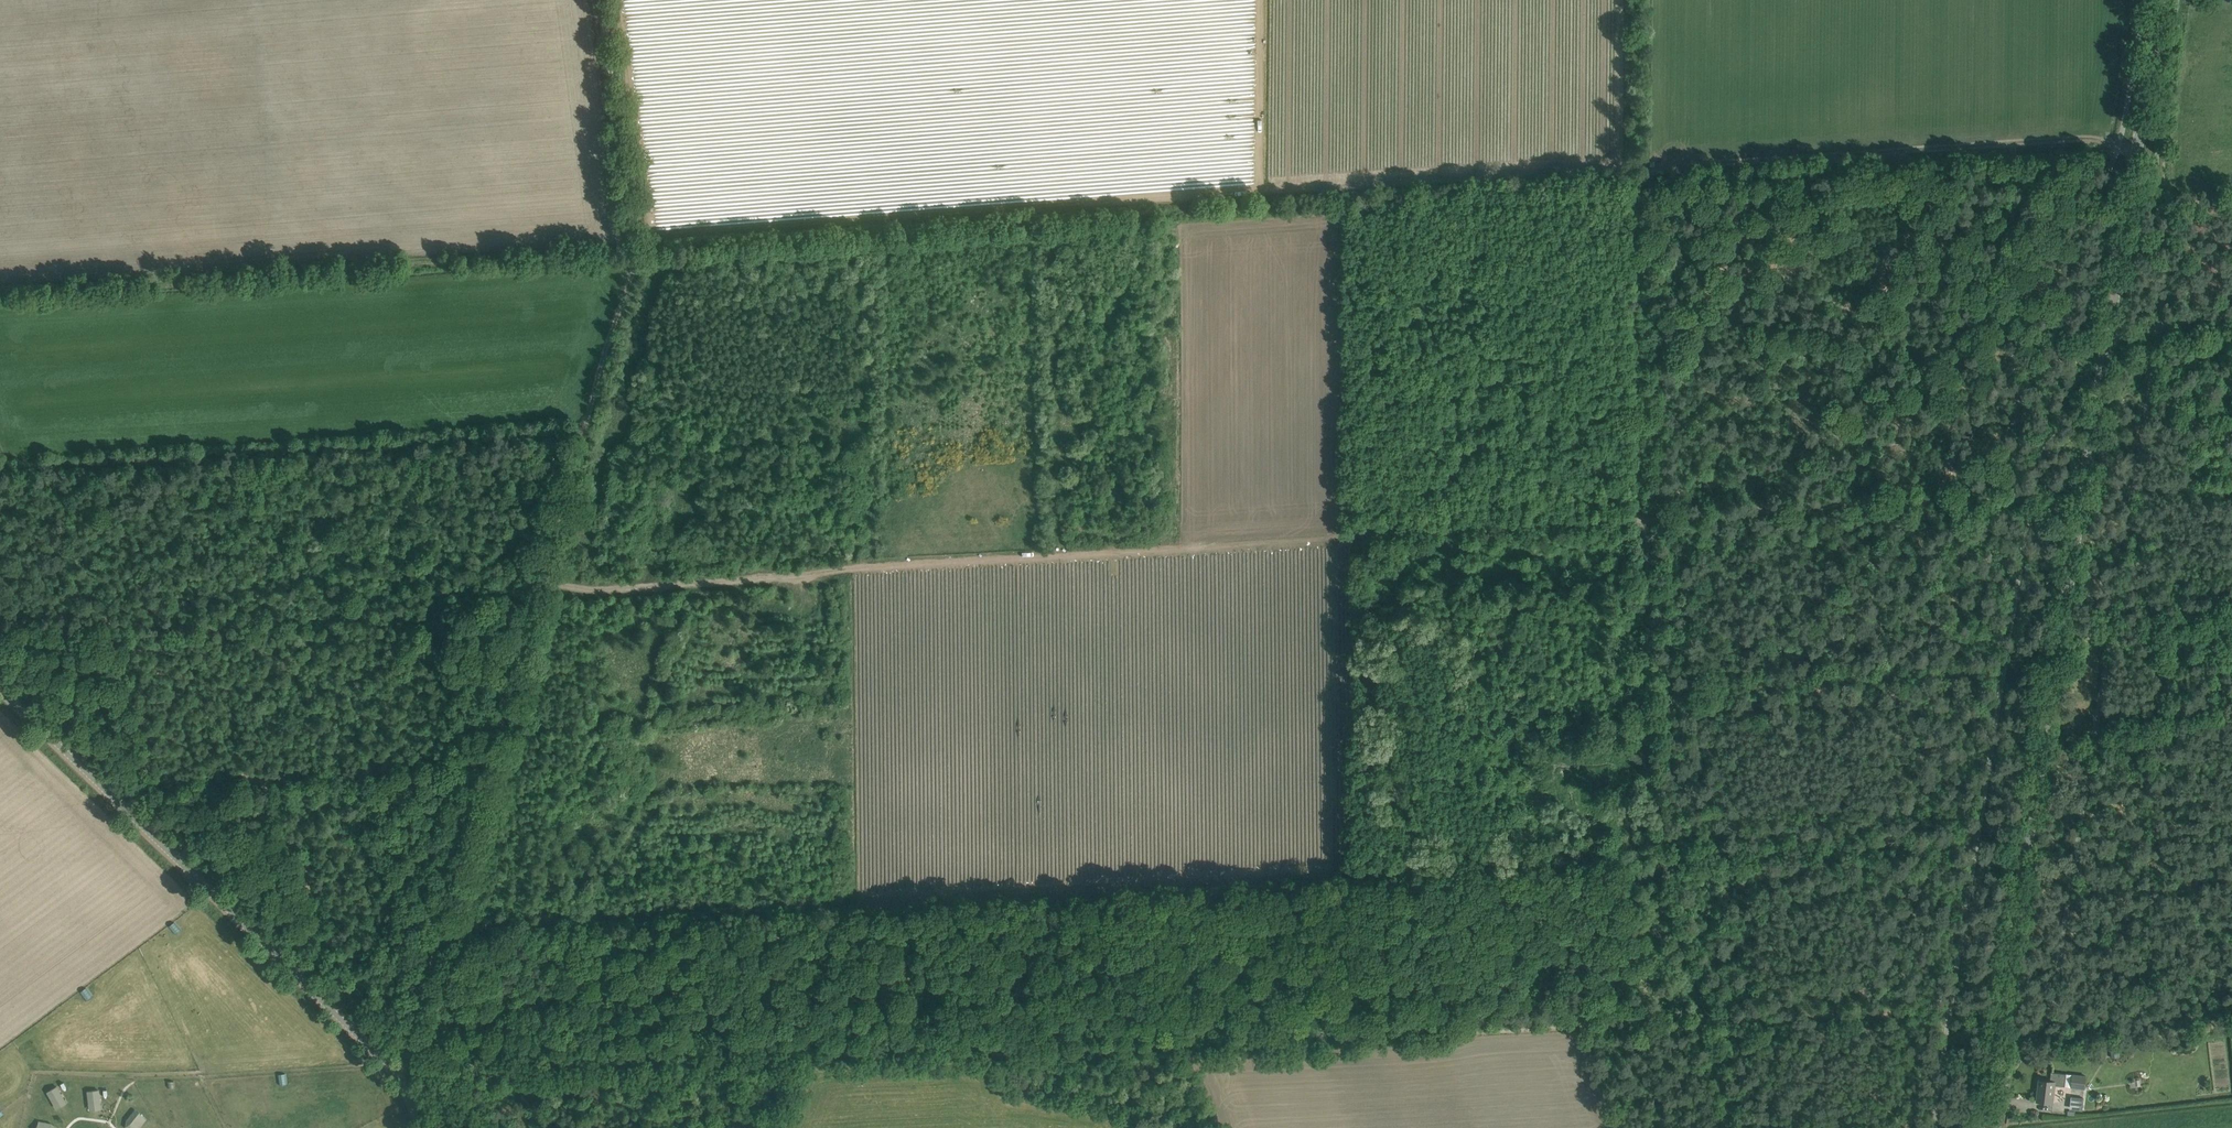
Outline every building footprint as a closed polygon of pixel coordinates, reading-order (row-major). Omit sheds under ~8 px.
[(2120,1050),(2111,1051),(2112,1058),(2120,1057),(2120,1050)] [(2051,1072),(2050,1081),(2039,1080),(2036,1101),(2055,1104),(2057,1085),(2065,1086),(2066,1074),(2051,1072)] [(2087,1076),(2073,1074),(2071,1088),(2085,1089),(2087,1076)] [(60,1085),(46,1091),(54,1109),(67,1104),(60,1085)] [(88,1090),(89,1110),(101,1110),(100,1089),(88,1090)] [(126,1127),(139,1127),(147,1118),(136,1109),(123,1125),(126,1127)] [(36,1127),(57,1127),(58,1125),(38,1120),(36,1127)]
